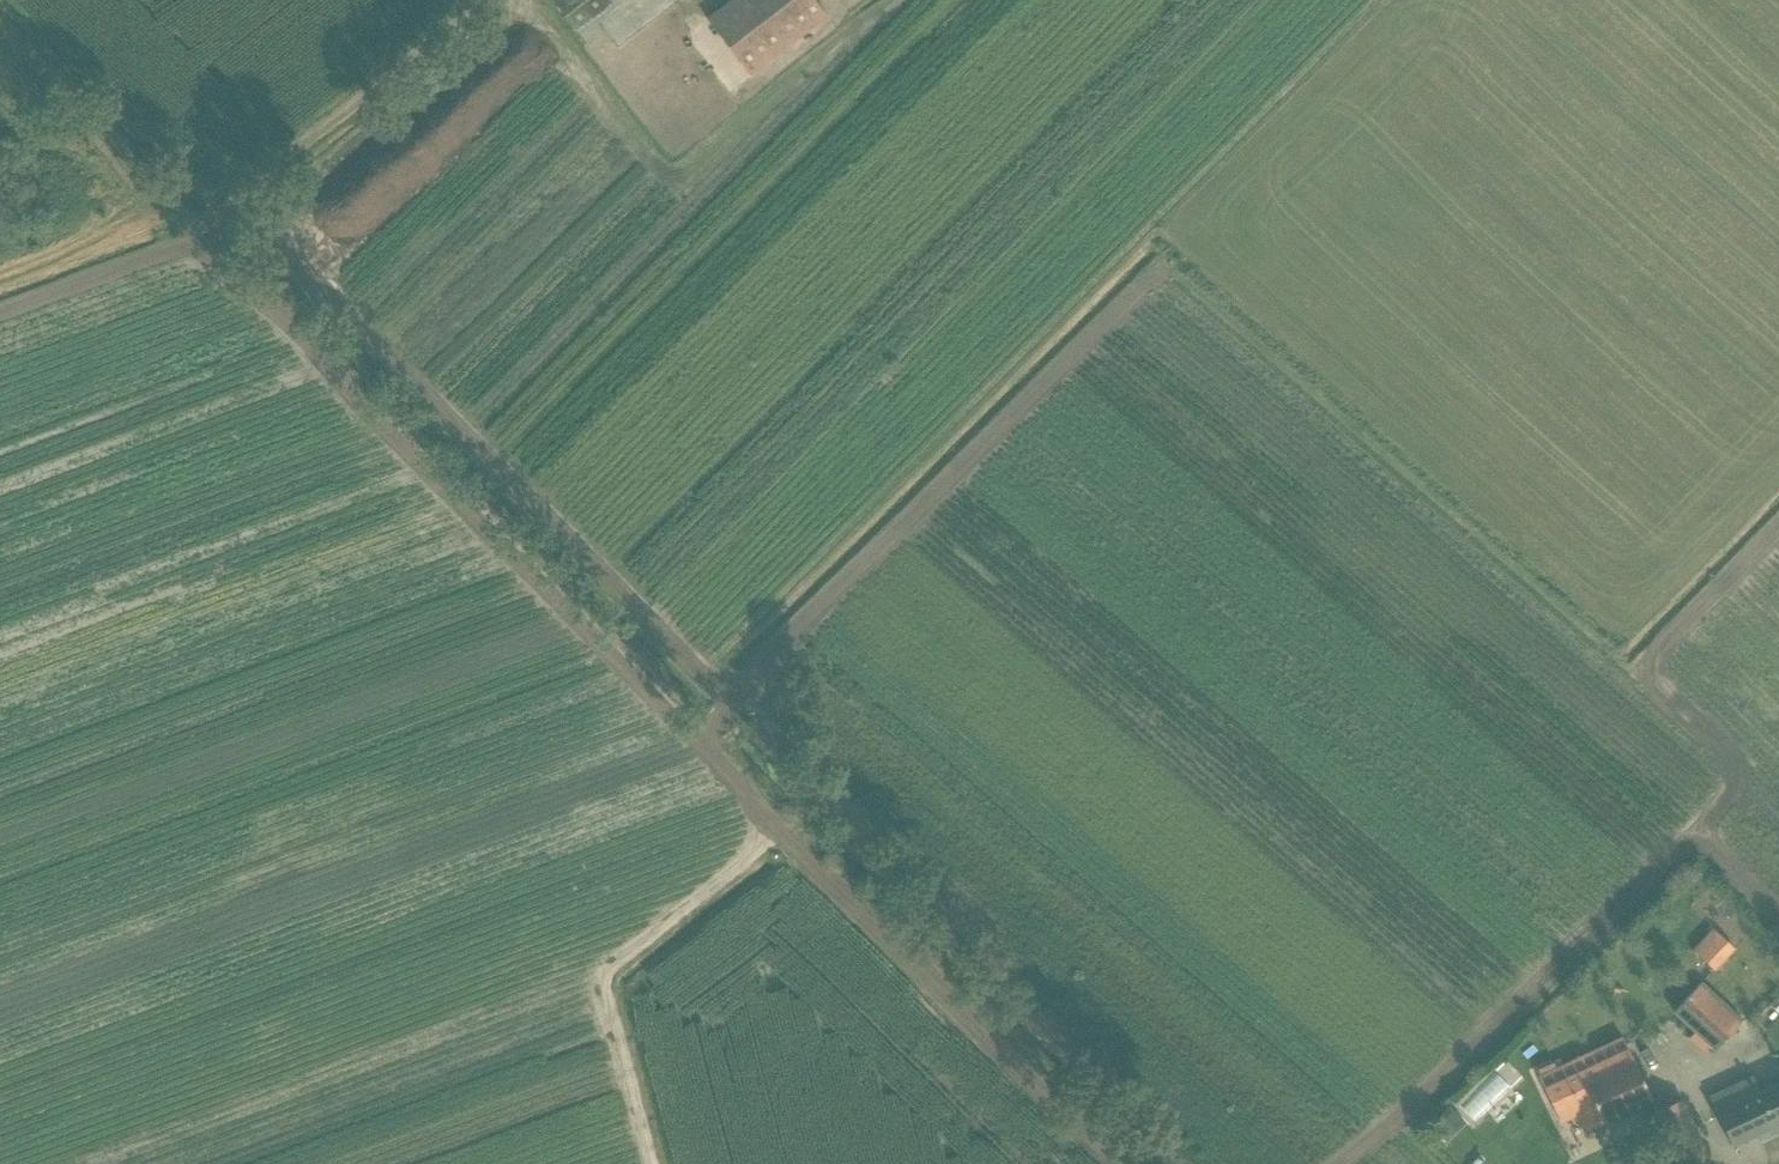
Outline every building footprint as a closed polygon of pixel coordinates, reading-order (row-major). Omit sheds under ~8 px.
[(566,17),(578,32),(619,0),(554,0),(566,17)] [(750,76),(828,16),(815,0),(732,0),(707,20),(750,76)] [(1734,948),(1719,934),(1699,955),(1713,969),(1734,948)] [(1714,1051),(1742,1021),(1743,1020),(1702,982),(1673,1013),(1714,1051)] [(1652,1101),(1623,1038),(1538,1077),(1551,1102),(1587,1086),(1603,1123),(1652,1101)] [(1498,1118),(1542,1086),(1531,1071),(1487,1103),(1498,1118)] [(1709,1096),(1733,1146),(1778,1124),(1778,1081),(1739,1100),(1732,1085),(1709,1096)] [(1647,1116),(1670,1163),(1692,1163),(1710,1155),(1683,1098),(1647,1116)] [(1449,1107),(1430,1124),(1445,1141),(1464,1123),(1449,1107)]
